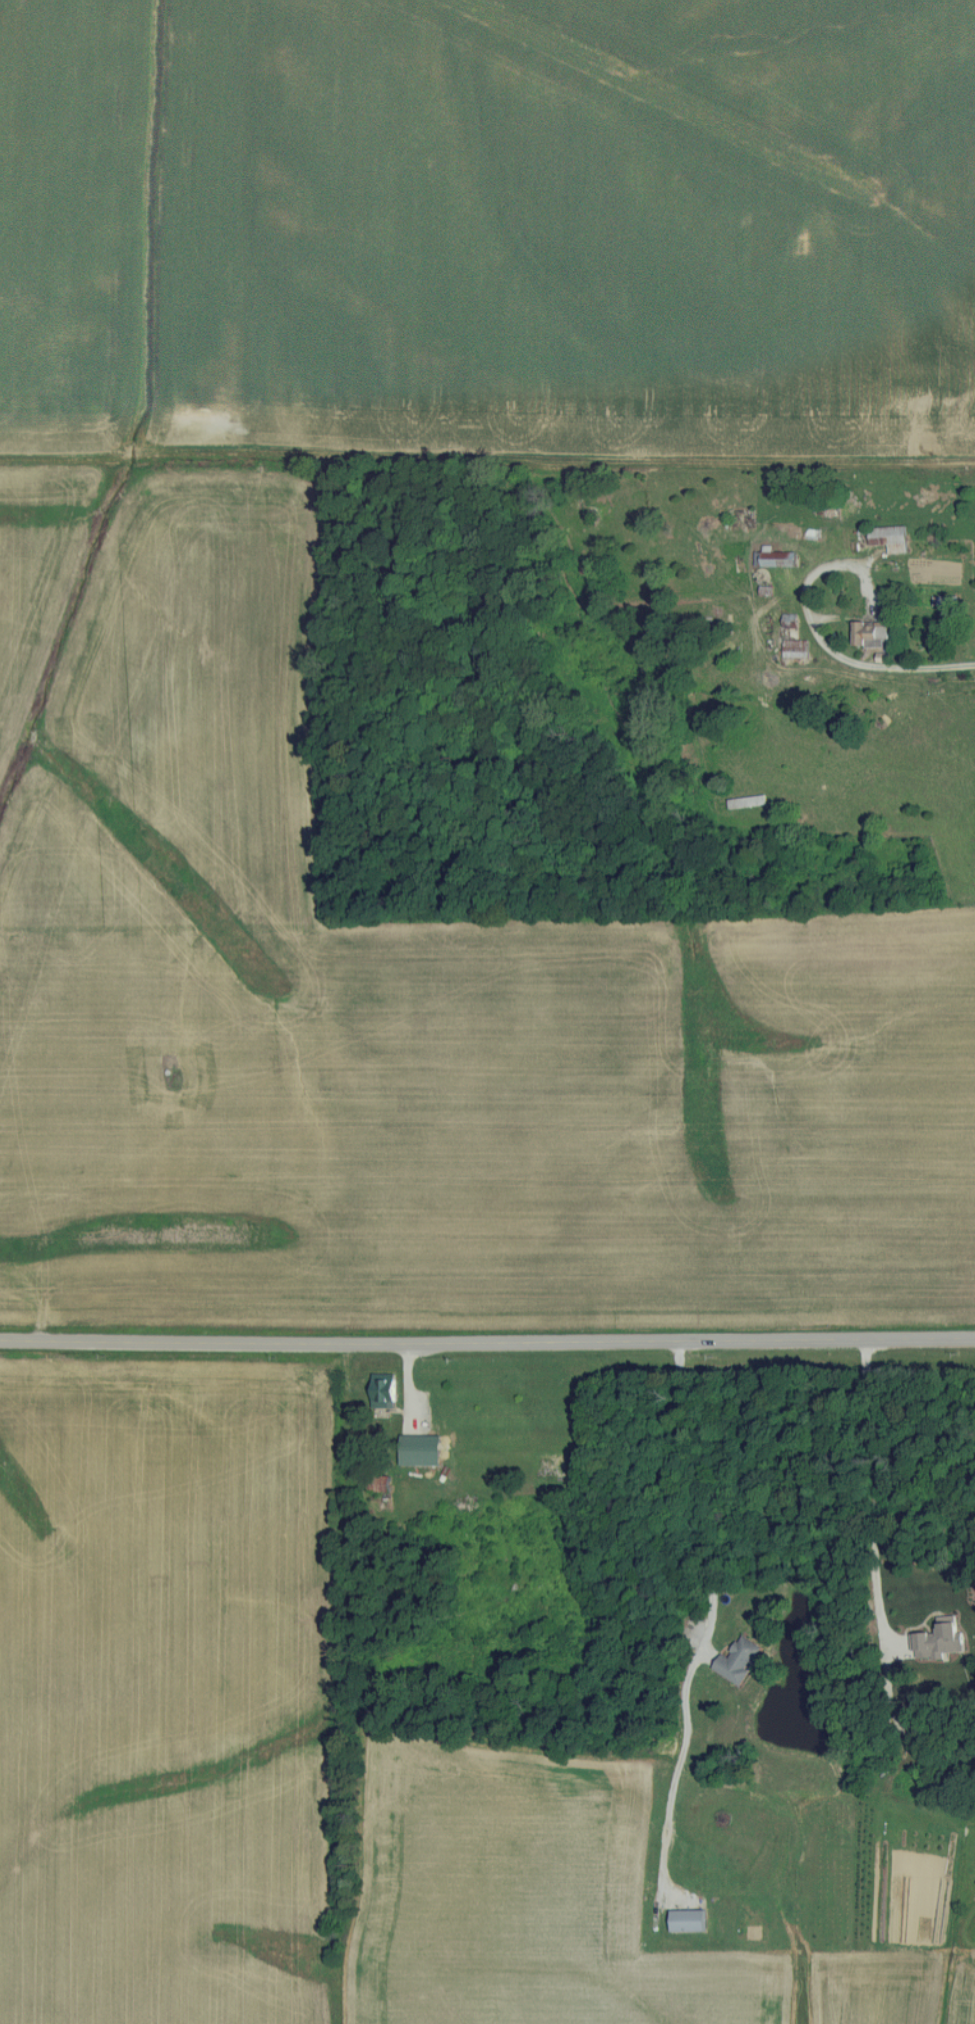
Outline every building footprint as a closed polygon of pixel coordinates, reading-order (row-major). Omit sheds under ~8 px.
[(888,545),(888,554),(907,553),(906,526),(869,527),(870,545),(888,545)] [(755,566),(797,566),(797,551),(773,551),(773,546),(764,546),(764,552),(755,552),(755,566)] [(855,648),(889,648),(889,621),(855,621),(855,648)] [(809,658),(809,640),(784,640),(784,658),(809,658)] [(397,1375),(374,1375),(374,1408),(397,1408),(397,1375)] [(392,1492),(392,1476),(372,1476),(372,1492),(392,1492)] [(723,1653),(714,1668),(741,1685),(764,1648),(742,1633),(728,1655),(723,1653)] [(672,1932),(707,1932),(707,1912),(672,1912),(672,1932)]
